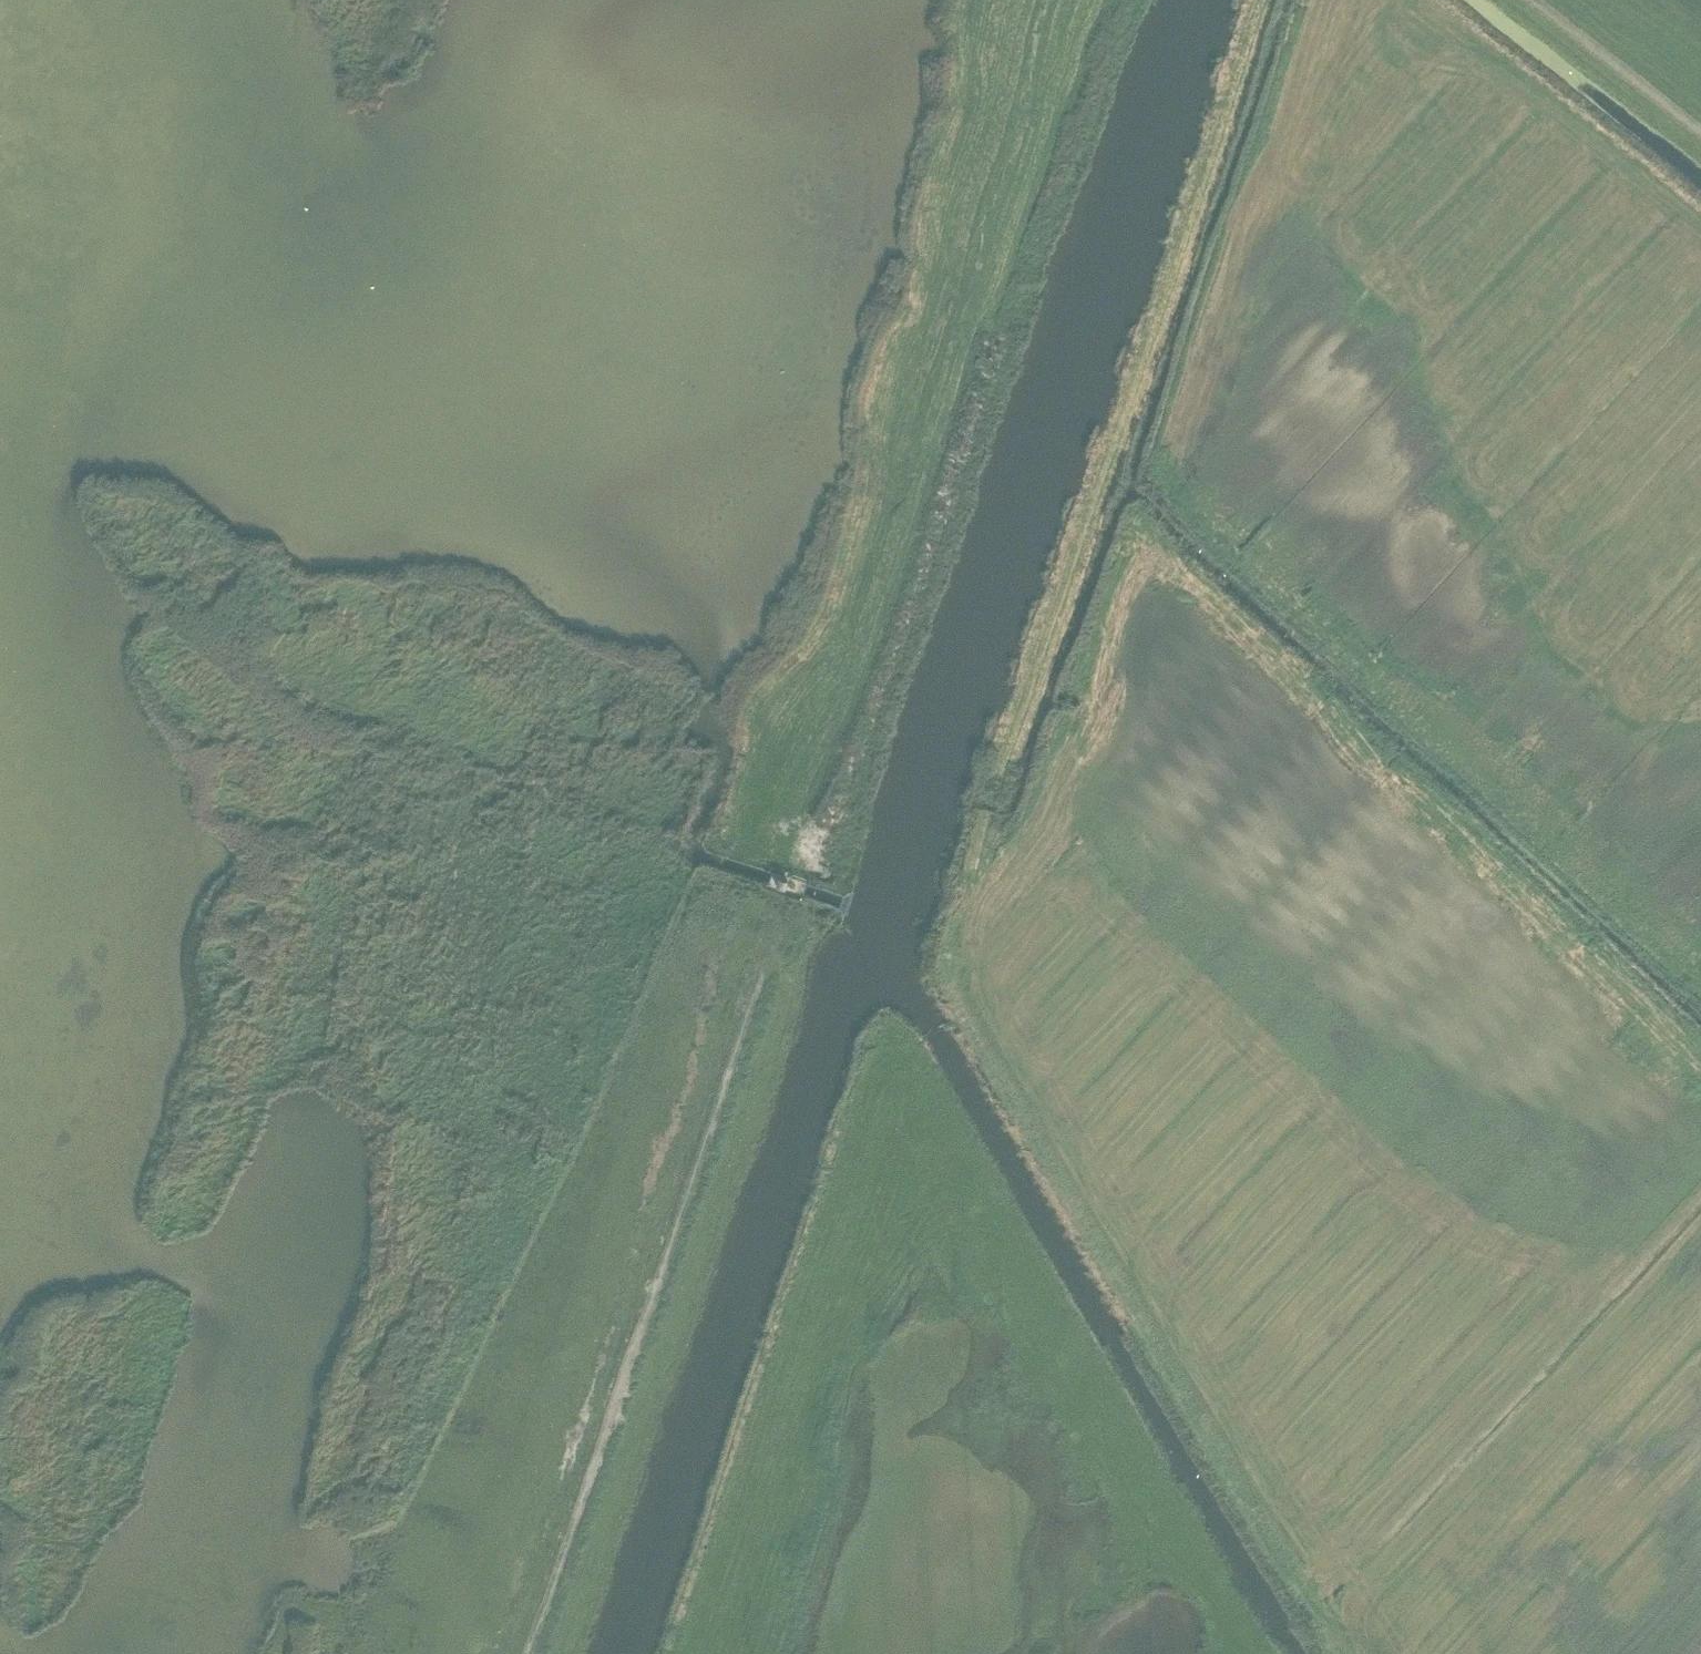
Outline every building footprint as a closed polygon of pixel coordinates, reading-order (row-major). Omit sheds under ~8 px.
[(785,901),(790,885),(780,883),(778,889),(773,888),(770,896),(785,901)]
